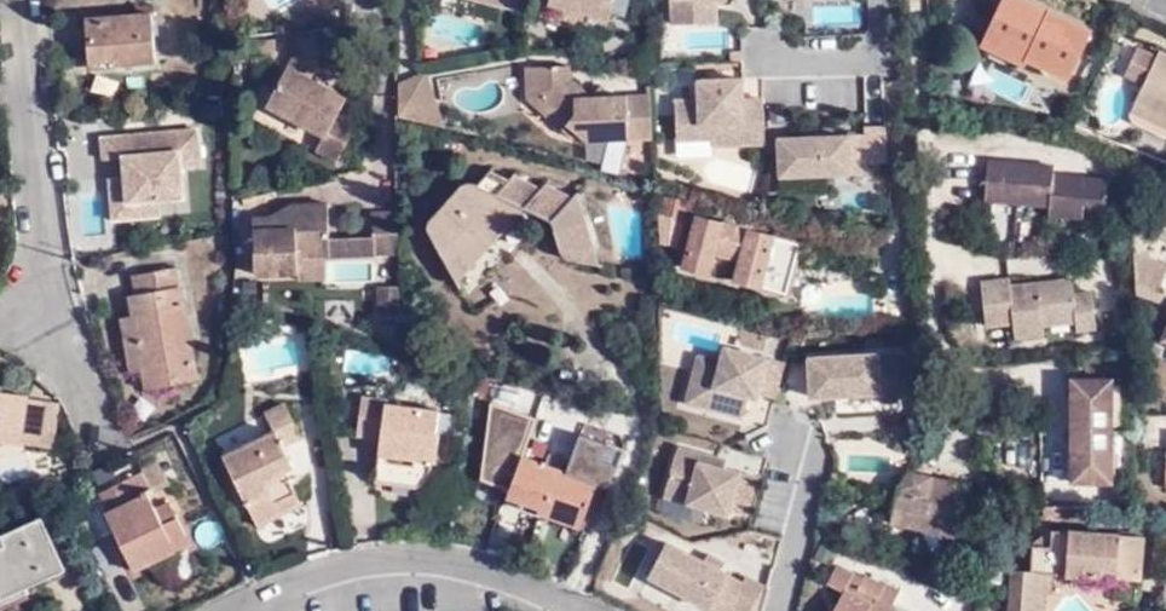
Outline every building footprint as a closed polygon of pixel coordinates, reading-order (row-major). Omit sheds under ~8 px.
[(523,10),(526,0),(480,0),(523,10)] [(555,5),(609,18),(614,0),(537,0),(555,5)] [(672,23),(716,21),(715,1),(715,0),(671,0),(672,23)] [(1023,0),(1005,0),(984,46),(1026,67),(1030,60),(1071,79),(1093,33),(1023,0)] [(149,16),(85,22),(89,63),(111,61),(111,68),(152,66),(149,16)] [(281,62),(320,59),(318,29),(279,31),(281,62)] [(1165,121),(1165,58),(1158,54),(1134,106),(1165,121)] [(587,140),(654,137),(652,94),(615,95),(592,95),(570,77),(570,64),(535,66),(536,93),(568,122),(564,129),(571,136),(587,140)] [(528,96),(564,129),(568,122),(536,93),(535,66),(526,66),(528,96)] [(285,69),(264,107),(322,137),(313,152),(334,163),(354,125),(335,115),(343,100),(285,69)] [(426,73),(420,76),(420,82),(428,79),(426,73)] [(402,86),(404,119),(418,122),(422,104),(438,107),(428,79),(420,82),(420,76),(402,86)] [(713,143),(764,141),(762,98),(742,98),(741,77),(697,79),(698,98),(674,99),(676,138),(713,137),(713,143)] [(592,95),(615,95),(601,82),(592,95)] [(1134,106),(1130,113),(1165,130),(1165,121),(1134,106)] [(849,162),(887,160),(885,127),(865,127),(864,136),(779,139),(781,174),(848,172),(849,162)] [(198,131),(102,139),(104,162),(122,161),(123,173),(125,204),(157,202),(183,200),(181,167),(201,165),(198,131)] [(1057,165),(1043,164),(1043,169),(1037,169),(1037,164),(1012,162),(1011,167),(1005,167),(1005,161),(991,160),(988,200),(1053,206),(1052,215),(1086,217),(1087,202),(1108,204),(1111,179),(1075,176),(1075,181),(1069,181),(1069,176),(1057,175),(1057,165)] [(423,229),(453,280),(499,231),(522,207),(553,219),(568,254),(573,259),(602,266),(578,189),(549,176),(542,185),(534,180),(517,200),(499,191),(512,176),(490,166),(478,179),(466,176),(423,221),(422,225),(423,229)] [(515,172),(512,176),(499,191),(517,200),(534,180),(515,172)] [(159,217),(157,202),(125,204),(123,173),(105,174),(109,221),(159,217)] [(658,219),(659,237),(679,243),(690,201),(663,194),(658,219)] [(642,201),(612,203),(615,260),(646,258),(642,201)] [(322,256),(327,255),(326,237),(326,202),(292,203),(292,215),(266,215),(252,216),(253,272),(295,272),(295,256),(322,256)] [(292,203),(266,215),(292,215),(292,203)] [(396,254),(394,211),(370,211),(371,236),(371,254),(396,254)] [(791,291),(805,241),(697,214),(684,264),(711,271),(716,252),(743,259),(739,278),(791,291)] [(499,231),(453,280),(458,289),(508,238),(499,231)] [(327,255),(371,254),(371,236),(326,237),(327,255)] [(1158,300),(1160,297),(1162,291),(1165,283),(1165,263),(1140,252),(1140,292),(1158,300)] [(295,256),(295,272),(295,278),(323,278),(322,256),(295,256)] [(140,325),(151,375),(157,397),(203,386),(179,274),(135,282),(140,302),(134,303),(140,325)] [(1015,278),(986,281),(991,326),(1018,323),(1020,337),(1048,334),(1047,326),(1080,323),(1082,331),(1101,329),(1097,293),(1079,295),(1078,285),(1069,286),(1068,280),(1015,285),(1015,278)] [(396,285),(375,285),(375,316),(396,315),(396,285)] [(138,378),(151,375),(140,325),(126,328),(138,378)] [(780,395),(788,361),(727,345),(723,360),(701,354),(691,390),(724,399),(722,409),(746,415),(751,394),(754,385),(762,388),(761,390),(780,395)] [(899,352),(812,356),(814,395),(881,391),(882,401),(900,400),(899,352)] [(1074,431),(1114,431),(1114,378),(1074,378),(1074,431)] [(759,396),(761,390),(762,388),(754,385),(751,394),(759,396)] [(724,399),(691,390),(688,401),(722,409),(724,399)] [(391,398),(365,393),(360,432),(383,436),(378,479),(430,486),(434,460),(438,460),(444,431),(438,431),(440,410),(390,401),(391,398)] [(25,453),(32,401),(0,397),(0,450),(25,453)] [(511,490),(524,456),(537,416),(493,400),(483,480),(511,490)] [(287,402),(269,410),(277,427),(226,453),(258,521),(303,499),(286,466),(297,461),(286,440),(303,433),(287,402)] [(1114,481),(1114,431),(1074,431),(1074,481),(1114,481)] [(567,472),(598,484),(599,480),(612,485),(625,447),(582,432),(567,472)] [(717,464),(719,456),(681,445),(667,495),(732,513),(733,507),(752,512),(761,476),(727,467),(717,464)] [(567,472),(524,456),(511,490),(509,494),(542,506),(540,512),(582,528),(598,484),(567,472)] [(729,458),(719,456),(717,464),(727,467),(729,458)] [(147,544),(181,528),(167,496),(155,502),(146,484),(149,482),(141,466),(100,487),(109,503),(105,504),(133,563),(152,554),(147,544)] [(970,488),(912,474),(898,503),(895,523),(961,540),(970,488)] [(0,528),(0,541),(0,542),(0,591),(61,563),(36,511),(0,528)] [(185,537),(181,528),(147,544),(152,554),(185,537)] [(1140,579),(1141,550),(1142,535),(1052,528),(1036,548),(1034,572),(1017,571),(1014,610),(1039,610),(1041,592),(1049,592),(1051,573),(1102,576),(1109,568),(1118,569),(1118,577),(1140,579)] [(736,605),(747,610),(755,610),(768,584),(750,574),(747,580),(671,541),(653,576),(714,607),(720,597),(736,605)] [(1165,575),(1165,552),(1141,550),(1140,579),(1165,580),(1165,575)] [(886,581),(884,584),(862,571),(861,575),(834,561),(825,578),(842,587),(830,610),(896,610),(888,606),(897,587),(886,581)] [(736,605),(720,597),(714,607),(722,610),(732,610),(736,605)]
